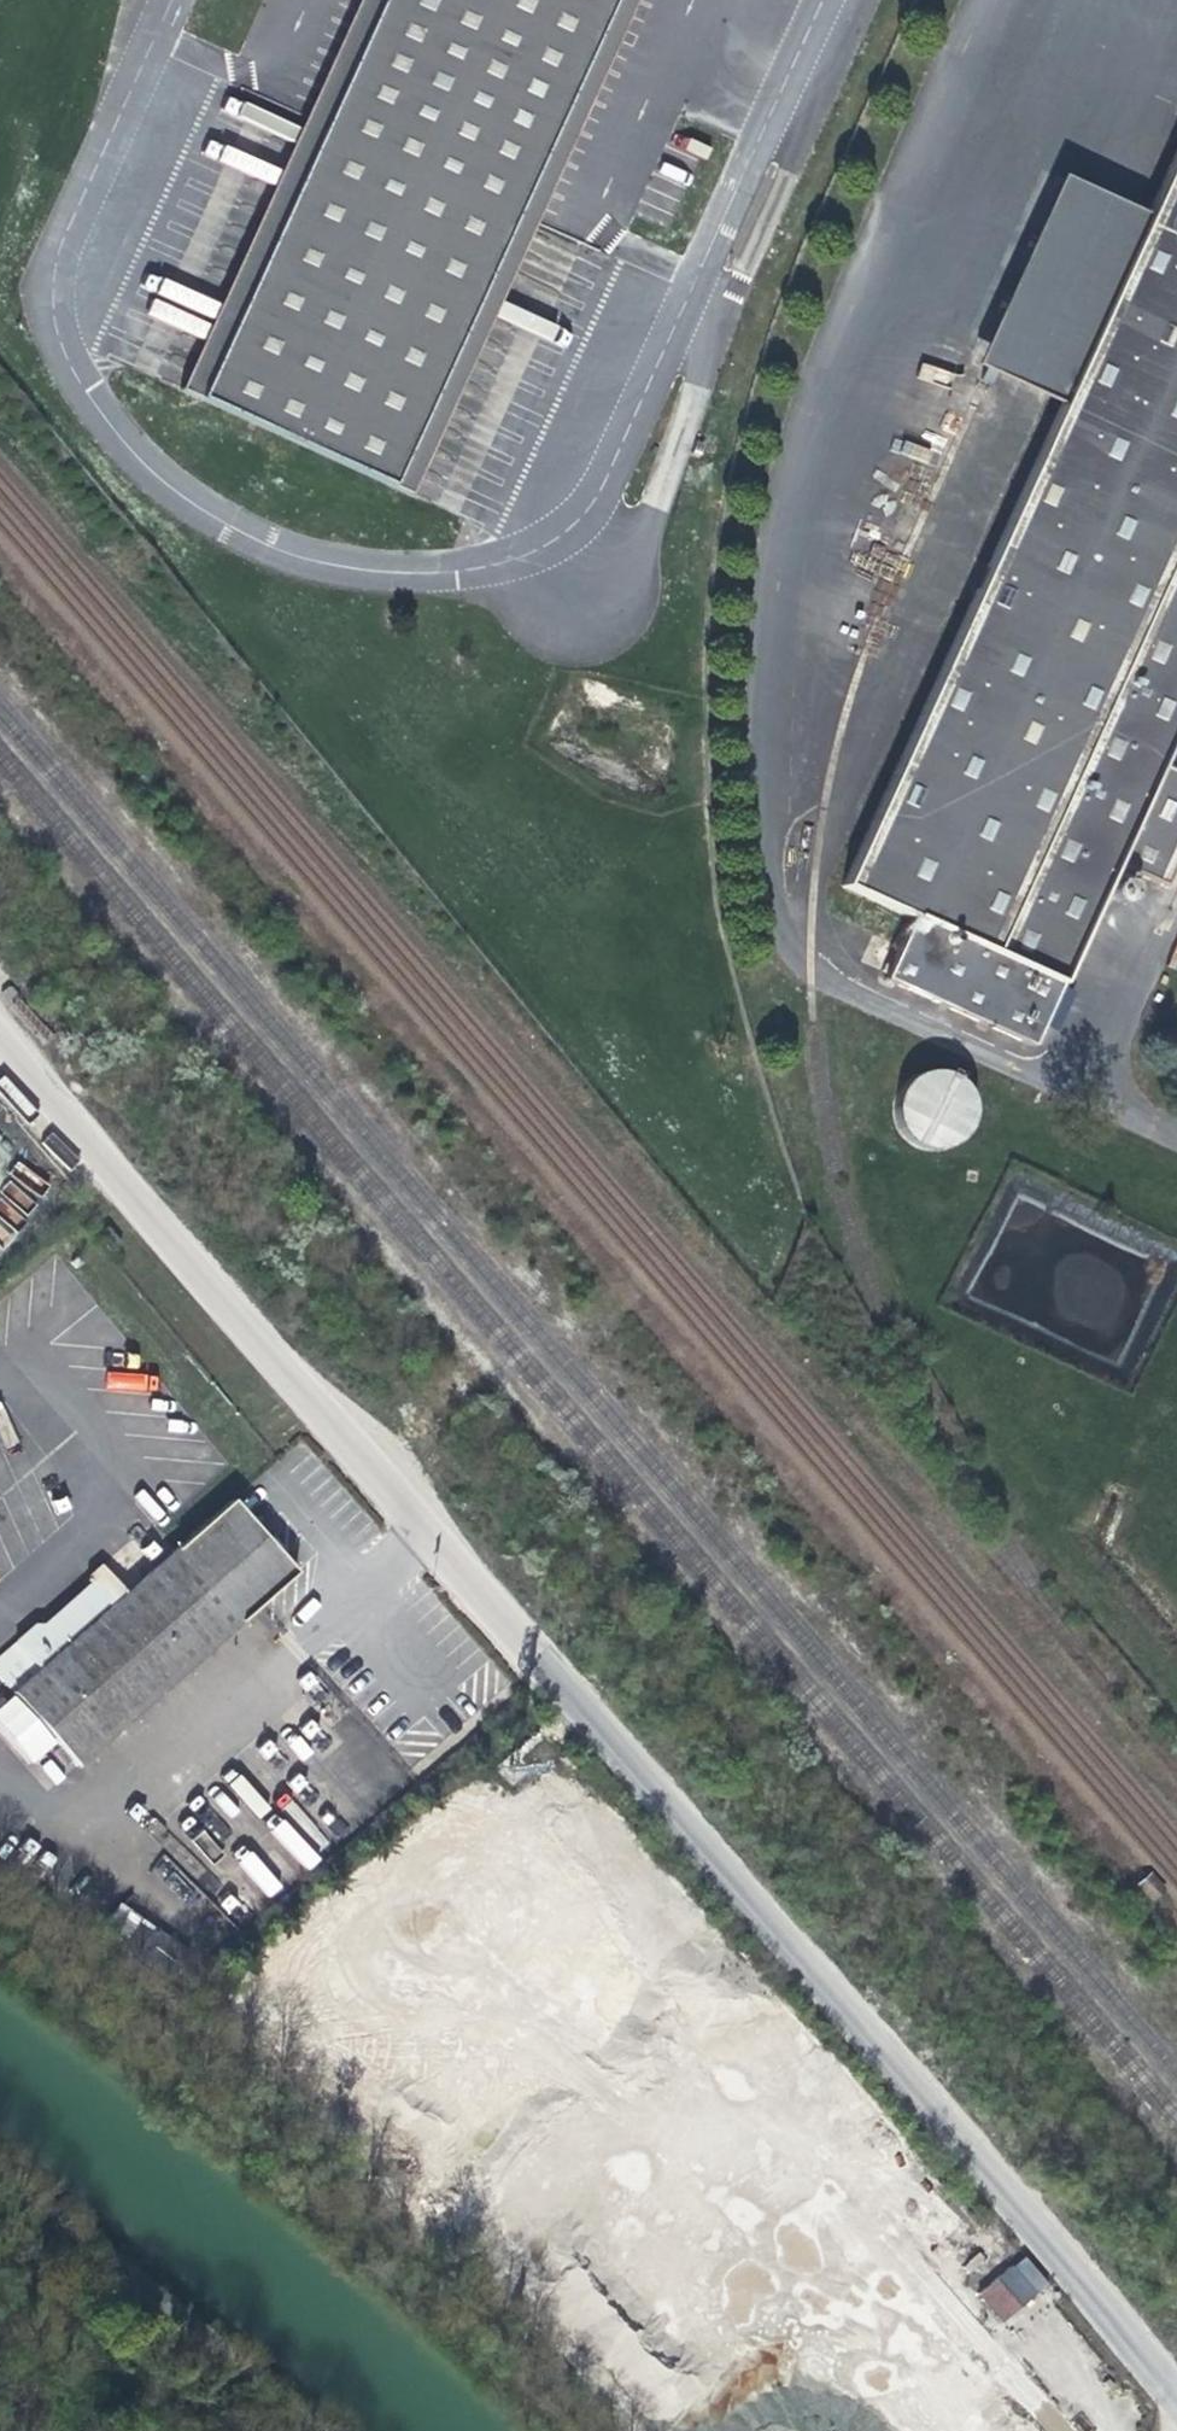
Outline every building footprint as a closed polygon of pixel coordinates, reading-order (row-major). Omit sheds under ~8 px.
[(166,397),(189,408),(373,0),(344,0),(166,397)] [(189,408),(373,493),(600,0),(373,0),(189,408)] [(397,504),(629,0),(600,0),(373,493),(397,504)] [(1153,215),(1064,403),(939,668),(838,883),(906,916),(877,974),(1025,1042),(1110,860),(1158,882),(1176,840),(1176,767),(1158,758),(1176,717),(1176,165),(1153,215)] [(974,367),(1064,403),(1153,215),(1067,180),(974,367)] [(690,454),(683,451),(678,462),(686,465),(690,454)] [(917,1087),(906,1083),(902,1082),(891,1082),(880,1083),(870,1086),(861,1092),(853,1099),(846,1107),(841,1117),(838,1128),(837,1135),(837,1146),(842,1161),(844,1165),(850,1174),(857,1181),(871,1189),(880,1192),(890,1193),(900,1193),(910,1190),(924,1184),(932,1177),(939,1170),(946,1156),(948,1146),(949,1136),(948,1131),(944,1116),(940,1107),(933,1099),(926,1092),(917,1087)] [(27,1657),(0,1682),(12,1694),(77,1767),(296,1574),(231,1501),(38,1670),(27,1657)] [(1020,2306),(995,2278),(979,2292),(1003,2320),(1020,2306)]
